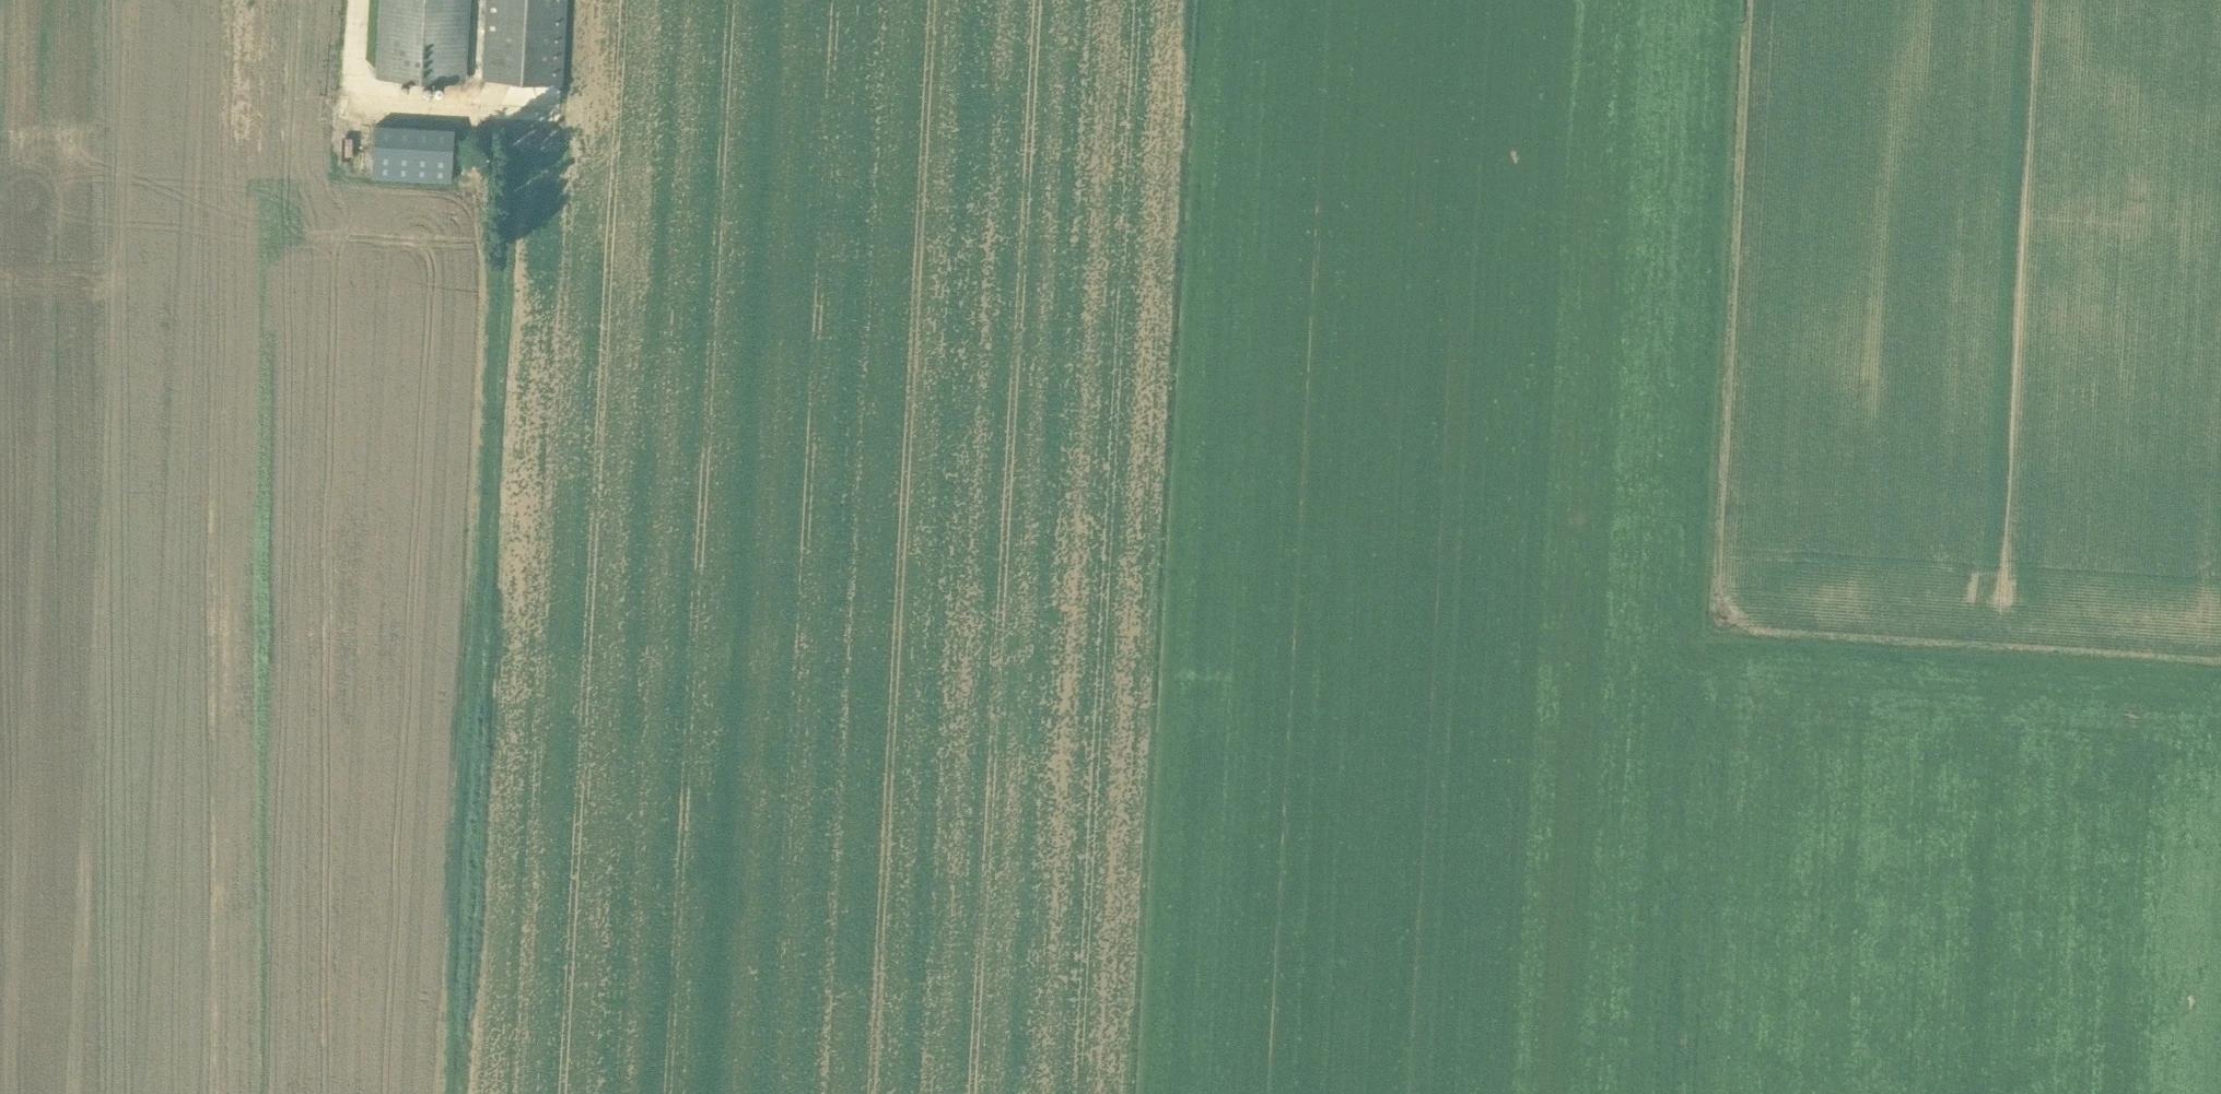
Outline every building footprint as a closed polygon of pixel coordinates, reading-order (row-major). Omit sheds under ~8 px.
[(378,75),(466,80),(470,0),(383,0),(378,75)] [(562,82),(566,0),(487,0),(483,78),(562,82)] [(453,126),(376,122),(374,177),(451,181),(453,126)]
